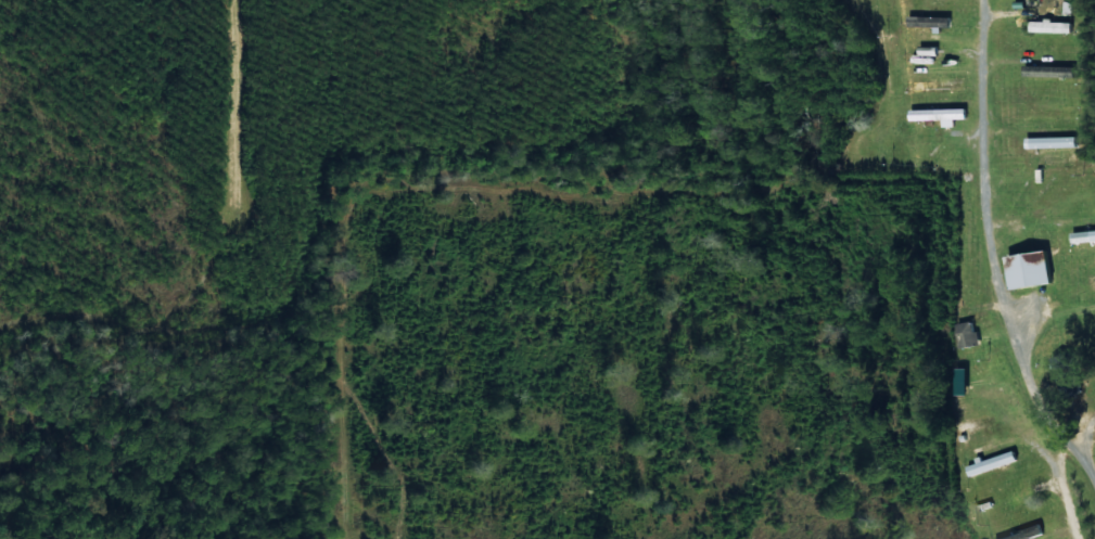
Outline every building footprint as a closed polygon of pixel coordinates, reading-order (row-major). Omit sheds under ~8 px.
[(953,27),(954,17),(912,16),(911,26),(953,27)] [(1033,20),(1033,32),(1073,33),(1073,21),(1033,20)] [(940,55),(940,46),(921,46),(921,55),(940,55)] [(936,64),(937,58),(915,55),(914,62),(936,64)] [(1028,76),(1077,77),(1077,66),(1028,65),(1028,76)] [(946,119),(946,127),(958,127),(958,119),(970,119),(970,108),(911,110),(912,120),(946,119)] [(1078,136),(1027,137),(1027,148),(1079,147),(1078,136)] [(1075,231),(1076,241),(1094,241),(1094,230),(1075,231)] [(1010,256),(1015,290),(1058,283),(1053,250),(1010,256)] [(965,348),(981,345),(977,321),(960,324),(965,348)] [(983,461),(968,467),(971,476),(1021,459),(1017,449),(983,461)]
